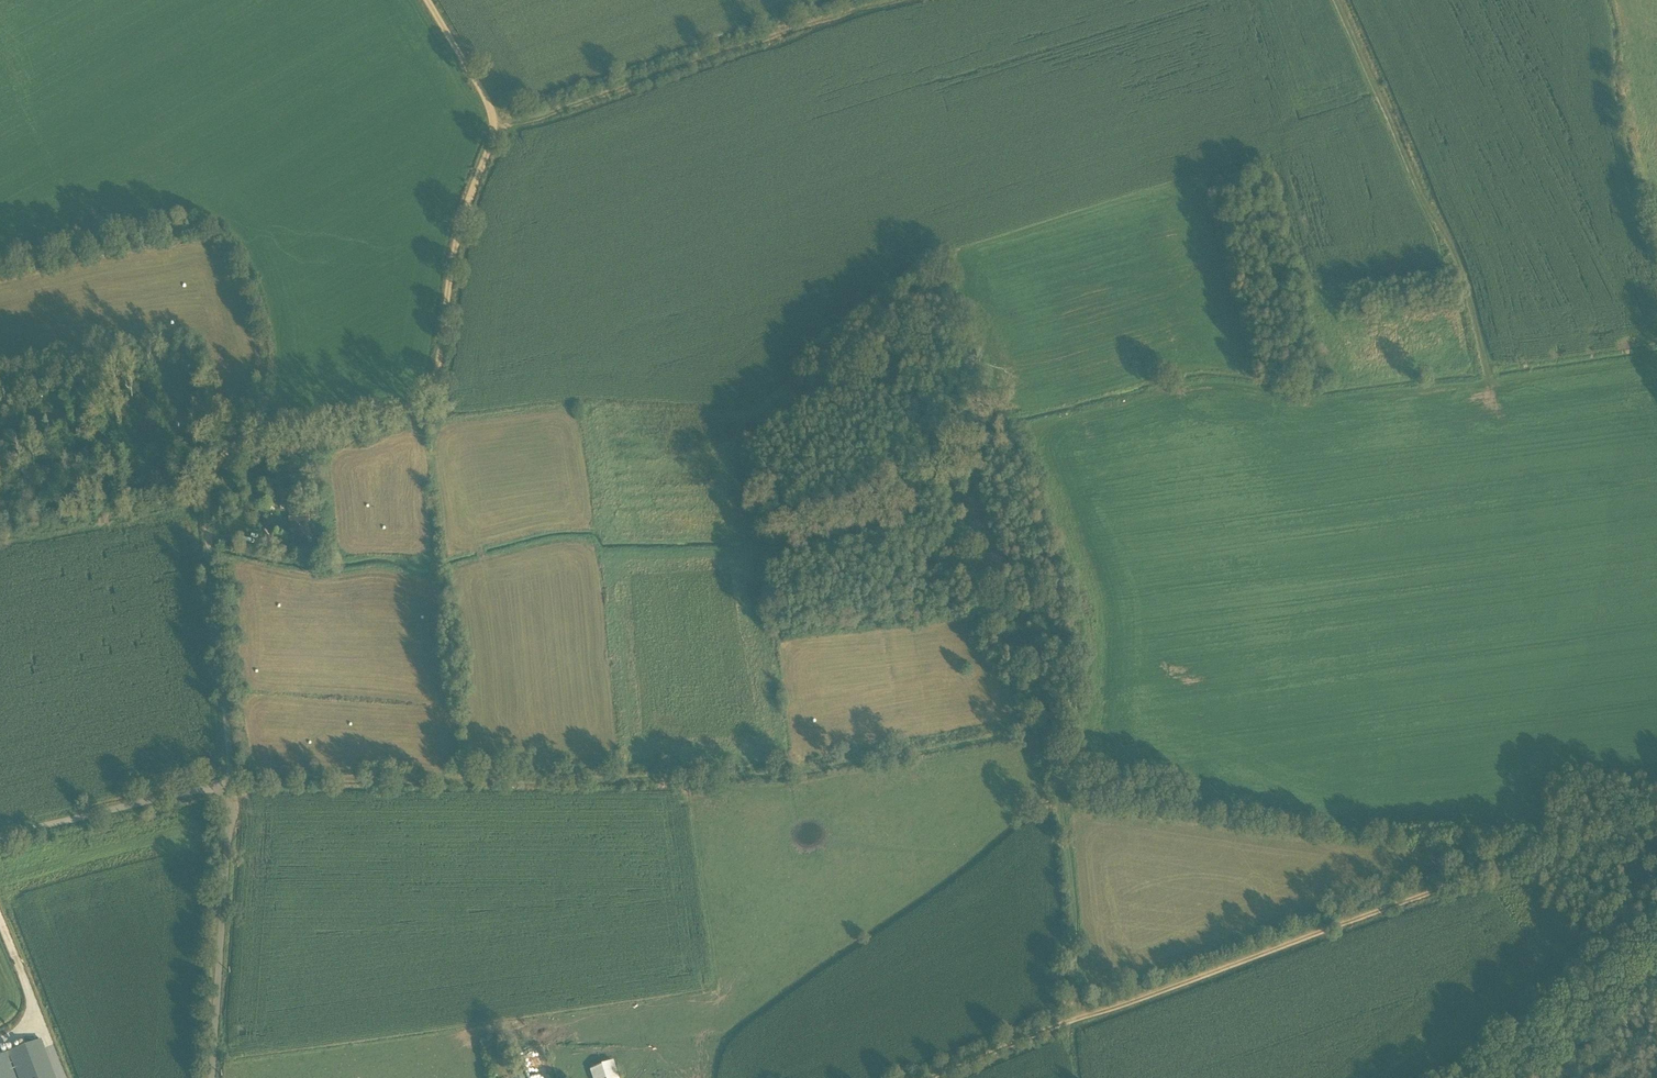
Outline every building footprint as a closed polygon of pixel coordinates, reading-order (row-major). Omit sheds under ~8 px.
[(310,514),(289,517),(291,536),(293,536),(295,553),(314,551),(310,514)] [(45,1044),(0,1060),(0,1077),(58,1077),(45,1044)] [(532,1048),(519,1054),(529,1077),(545,1077),(532,1048)] [(589,1068),(593,1077),(619,1077),(613,1059),(589,1068)]
